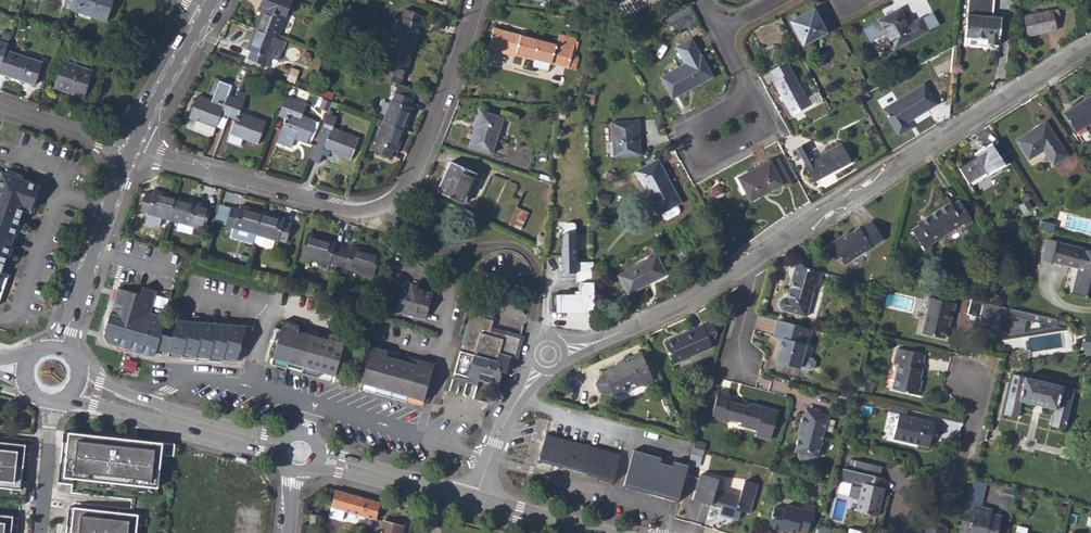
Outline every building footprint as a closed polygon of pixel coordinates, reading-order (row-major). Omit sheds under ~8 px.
[(62,6),(71,9),(74,0),(64,0),(62,6)] [(81,9),(92,13),(91,16),(107,21),(114,0),(74,0),(71,9),(79,12),(81,9)] [(292,0),(261,0),(260,5),(263,6),(255,27),(278,36),(292,0)] [(987,39),(987,43),(1000,44),(1002,16),(993,15),(994,0),(968,0),(965,37),(987,39)] [(416,45),(424,24),(420,23),(423,14),(405,7),(402,15),(400,14),(392,36),(416,45)] [(820,24),(822,23),(813,7),(811,9),(820,24)] [(909,24),(900,8),(879,19),(893,49),(928,30),(921,18),(909,24)] [(1028,35),(1057,29),(1054,17),(1060,16),(1059,8),(1023,15),(1028,35)] [(790,20),(803,44),(827,31),(822,23),(820,24),(811,9),(790,20)] [(246,48),(250,50),(248,57),(265,64),(268,57),(269,57),(270,56),(278,36),(255,27),(246,48)] [(515,53),(564,66),(576,69),(578,61),(579,59),(580,57),(579,54),(573,52),(576,38),(559,33),(556,43),(493,27),(488,45),(515,53)] [(11,35),(2,32),(0,39),(0,68),(6,50),(11,35)] [(278,59),(286,39),(278,36),(270,56),(278,59)] [(401,83),(416,45),(392,36),(384,59),(386,59),(380,75),(398,82),(401,83)] [(690,85),(691,88),(713,76),(701,54),(700,54),(691,38),(675,46),(684,63),(661,76),(671,95),(690,85)] [(487,49),(514,56),(515,53),(488,45),(487,49)] [(43,62),(6,50),(0,68),(0,69),(0,73),(35,85),(43,62)] [(83,97),(93,70),(64,60),(55,87),(83,97)] [(792,114),(809,104),(791,71),(786,61),(770,70),(775,79),(773,80),(792,114)] [(294,83),(299,69),(292,67),(287,80),(294,83)] [(198,95),(189,117),(215,127),(221,113),(228,115),(235,98),(227,95),(231,85),(219,80),(212,100),(198,95)] [(398,82),(395,91),(412,98),(415,89),(401,83),(398,82)] [(899,133),(909,127),(906,122),(935,104),(923,84),(883,108),(899,133)] [(672,98),(691,88),(690,85),(671,95),(672,98)] [(331,100),(334,93),(320,88),(318,95),(331,100)] [(236,118),(230,133),(257,143),(266,121),(240,110),(246,93),(238,90),(235,98),(228,115),(236,118)] [(405,128),(413,107),(409,106),(412,98),(395,91),(392,99),(390,99),(382,119),(405,128)] [(294,138),(307,142),(309,138),(315,120),(302,115),(306,104),(285,96),(278,114),(286,117),(280,132),(277,141),(291,146),(294,138)] [(1090,139),(1090,97),(1078,104),(1076,102),(1070,106),(1071,109),(1064,113),(1083,144),(1090,139)] [(330,101),(323,98),(320,106),(328,109),(330,101)] [(469,146),(492,153),(504,117),(480,109),(476,120),(479,121),(477,127),(475,127),(469,146)] [(329,134),(326,141),(323,149),(350,159),(358,137),(332,127),(336,116),(328,113),(321,131),(329,134)] [(380,126),(374,142),(375,143),(373,149),(390,156),(392,149),(396,150),(405,128),(382,119),(376,117),(373,123),(380,126)] [(613,156),(640,154),(638,119),(611,121),(613,156)] [(312,139),(319,122),(315,120),(309,138),(312,139)] [(1028,160),(1043,151),(1053,166),(1068,156),(1046,121),(1015,140),(1028,160)] [(326,141),(329,134),(321,131),(318,138),(326,141)] [(814,181),(850,162),(841,143),(814,158),(812,156),(805,143),(796,147),(814,181)] [(968,183),(987,171),(990,175),(1006,165),(992,143),(976,153),(978,156),(958,168),(968,183)] [(769,159),(737,177),(750,200),(781,184),(783,188),(793,183),(778,157),(770,161),(769,159)] [(635,170),(658,214),(661,219),(664,220),(676,214),(677,211),(674,206),(679,203),(671,189),(674,187),(658,158),(635,170)] [(463,202),(476,172),(451,161),(437,190),(463,202)] [(3,172),(0,180),(0,303),(10,274),(2,272),(23,210),(31,213),(41,185),(3,172)] [(679,203),(681,202),(674,187),(671,189),(679,203)] [(169,220),(176,196),(154,190),(153,194),(145,192),(139,210),(147,212),(147,214),(149,214),(169,220)] [(192,226),(193,225),(200,227),(205,208),(198,206),(199,202),(176,196),(169,220),(192,226)] [(924,251),(933,246),(931,243),(963,223),(965,225),(972,221),(959,200),(952,204),(951,202),(917,222),(919,225),(911,230),(924,251)] [(1028,203),(1019,208),(1022,213),(1031,208),(1028,203)] [(251,234),(255,235),(261,210),(239,204),(239,208),(231,206),(225,225),(233,227),(233,228),(251,234)] [(520,229),(528,212),(516,206),(508,223),(520,229)] [(275,240),(278,241),(278,240),(286,242),(291,223),(284,220),(285,217),(261,210),(255,235),(275,240)] [(168,226),(169,220),(149,214),(147,220),(168,226)] [(833,250),(831,251),(831,255),(835,261),(837,261),(840,260),(843,265),(882,240),(871,221),(860,228),(859,227),(841,238),(840,237),(829,244),(833,250)] [(230,236),(248,241),(251,234),(233,228),(230,236)] [(342,246),(335,244),(336,241),(307,233),(301,256),(330,264),(330,263),(337,265),(342,246)] [(545,249),(546,236),(538,233),(533,244),(545,249)] [(561,271),(576,272),(576,233),(562,233),(561,271)] [(272,248),(275,240),(255,235),(252,243),(272,248)] [(1041,259),(1051,262),(1051,261),(1056,241),(1046,238),(1041,259)] [(1072,293),(1090,297),(1090,250),(1056,241),(1051,261),(1078,268),(1072,293)] [(344,267),(344,268),(373,276),(379,253),(350,245),(349,248),(342,246),(337,265),(344,267)] [(618,274),(628,293),(666,273),(656,254),(618,274)] [(797,264),(795,265),(794,268),(786,297),(784,297),(782,298),(780,299),(779,302),(779,304),(780,306),(782,308),(806,315),(814,285),(818,286),(822,273),(805,268),(800,262),(797,264)] [(581,283),(581,296),(554,294),(552,311),(595,315),(593,271),(580,272),(581,283)] [(566,272),(566,283),(581,283),(580,272),(576,272),(566,272)] [(416,312),(426,315),(433,292),(410,286),(411,282),(403,280),(394,310),(415,315),(416,312)] [(111,334),(109,341),(117,343),(130,347),(142,350),(155,354),(156,352),(161,332),(166,316),(153,313),(150,312),(156,290),(143,286),(140,293),(135,292),(119,287),(111,312),(110,316),(108,317),(107,322),(104,333),(111,334)] [(945,337),(951,311),(953,312),(955,302),(928,296),(925,307),(927,307),(921,331),(945,337)] [(979,315),(980,313),(983,300),(980,300),(969,297),(966,312),(979,315)] [(1050,316),(983,300),(980,313),(979,315),(975,335),(981,336),(981,338),(1018,332),(1022,317),(1039,321),(1040,329),(1052,327),(1050,316)] [(479,379),(479,377),(482,377),(481,381),(491,384),(492,381),(499,383),(501,374),(500,373),(501,370),(507,372),(507,369),(508,365),(512,366),(521,334),(491,326),(493,319),(475,314),(464,350),(461,350),(455,373),(479,379)] [(162,354),(163,350),(167,351),(182,356),(183,353),(197,357),(197,354),(209,358),(210,355),(223,359),(224,356),(237,360),(244,332),(248,333),(250,326),(246,325),(246,324),(232,323),(219,322),(206,321),(192,319),(177,318),(172,336),(161,332),(156,352),(162,354)] [(303,366),(319,371),(334,375),(344,337),(330,333),(329,332),(328,338),(312,333),(298,329),(299,324),(298,324),(283,320),(272,357),(288,362),(303,366)] [(772,336),(783,339),(776,361),(800,368),(809,371),(814,370),(816,362),(813,359),(804,356),(807,345),(804,344),(807,333),(809,333),(811,329),(777,320),(772,336)] [(674,362),(712,345),(710,341),(714,339),(717,332),(712,322),(704,326),(703,324),(665,341),(674,362)] [(1088,324),(1081,353),(1090,356),(1090,352),(1090,325),(1088,324)] [(271,342),(276,344),(280,330),(275,328),(271,342)] [(392,391),(408,396),(423,400),(434,362),(418,358),(417,357),(416,362),(401,358),(387,354),(388,349),(387,349),(371,344),(361,382),(377,387),(392,391)] [(923,367),(921,367),(925,353),(897,347),(894,361),(898,362),(893,388),(920,395),(921,391),(919,390),(921,384),(918,383),(919,378),(920,379),(923,367)] [(612,391),(614,395),(625,390),(623,387),(634,383),(641,379),(644,384),(654,380),(641,350),(626,357),(627,359),(603,370),(604,372),(612,391)] [(136,371),(139,362),(127,358),(124,366),(136,371)] [(600,374),(597,382),(601,390),(608,393),(612,391),(604,372),(600,374)] [(454,378),(477,384),(478,380),(479,379),(455,373),(454,378)] [(1017,417),(1021,400),(1055,408),(1051,426),(1064,429),(1074,388),(1014,373),(1003,414),(1017,417)] [(857,388),(871,391),(873,382),(858,379),(858,380),(856,388),(857,388)] [(837,388),(835,394),(846,397),(848,391),(837,388)] [(729,421),(731,417),(743,420),(742,425),(759,430),(758,436),(771,439),(779,410),(753,403),(747,406),(730,401),(731,395),(719,391),(712,416),(729,421)] [(893,438),(929,447),(935,422),(919,419),(919,421),(913,420),(914,417),(907,416),(908,407),(900,405),(893,438)] [(819,419),(820,414),(821,410),(808,406),(805,415),(819,419)] [(802,428),(799,437),(795,453),(799,454),(798,457),(801,463),(808,465),(813,462),(814,458),(818,459),(829,416),(820,414),(819,419),(805,415),(803,414),(799,427),(802,428)] [(177,444),(73,433),(68,477),(162,487),(165,455),(176,456),(177,444)] [(621,454),(545,433),(538,459),(614,480),(621,454)] [(0,441),(0,487),(20,489),(25,444),(0,441)] [(704,451),(706,444),(695,441),(693,448),(704,451)] [(702,458),(704,451),(693,448),(691,454),(702,458)] [(688,464),(674,460),(674,462),(661,459),(661,457),(634,449),(623,485),(678,500),(688,464)] [(882,487),(884,478),(843,468),(840,481),(861,486),(856,511),(878,516),(882,497),(880,496),(882,487)] [(725,507),(722,517),(739,521),(741,512),(748,515),(756,486),(743,483),(740,496),(720,491),(723,481),(700,475),(693,501),(711,506),(712,504),(722,507),(725,507)] [(375,518),(380,500),(336,487),(330,505),(328,515),(341,519),(344,509),(375,518)] [(1014,497),(1016,490),(1004,487),(1003,494),(1014,497)] [(786,531),(793,532),(796,532),(799,532),(807,532),(814,508),(804,505),(802,511),(787,507),(785,511),(774,508),(772,516),(768,518),(766,525),(769,530),(777,532),(781,530),(786,531)] [(966,532),(997,532),(1001,515),(990,512),(990,509),(973,505),(971,511),(964,510),(959,531),(966,532)] [(76,506),(73,532),(139,532),(141,513),(76,506)] [(359,522),(361,514),(345,511),(344,519),(359,522)] [(319,524),(320,513),(311,512),(310,523),(319,524)] [(0,515),(0,532),(11,532),(13,516),(0,515)] [(403,525),(382,519),(382,520),(379,532),(400,532),(403,525)]
